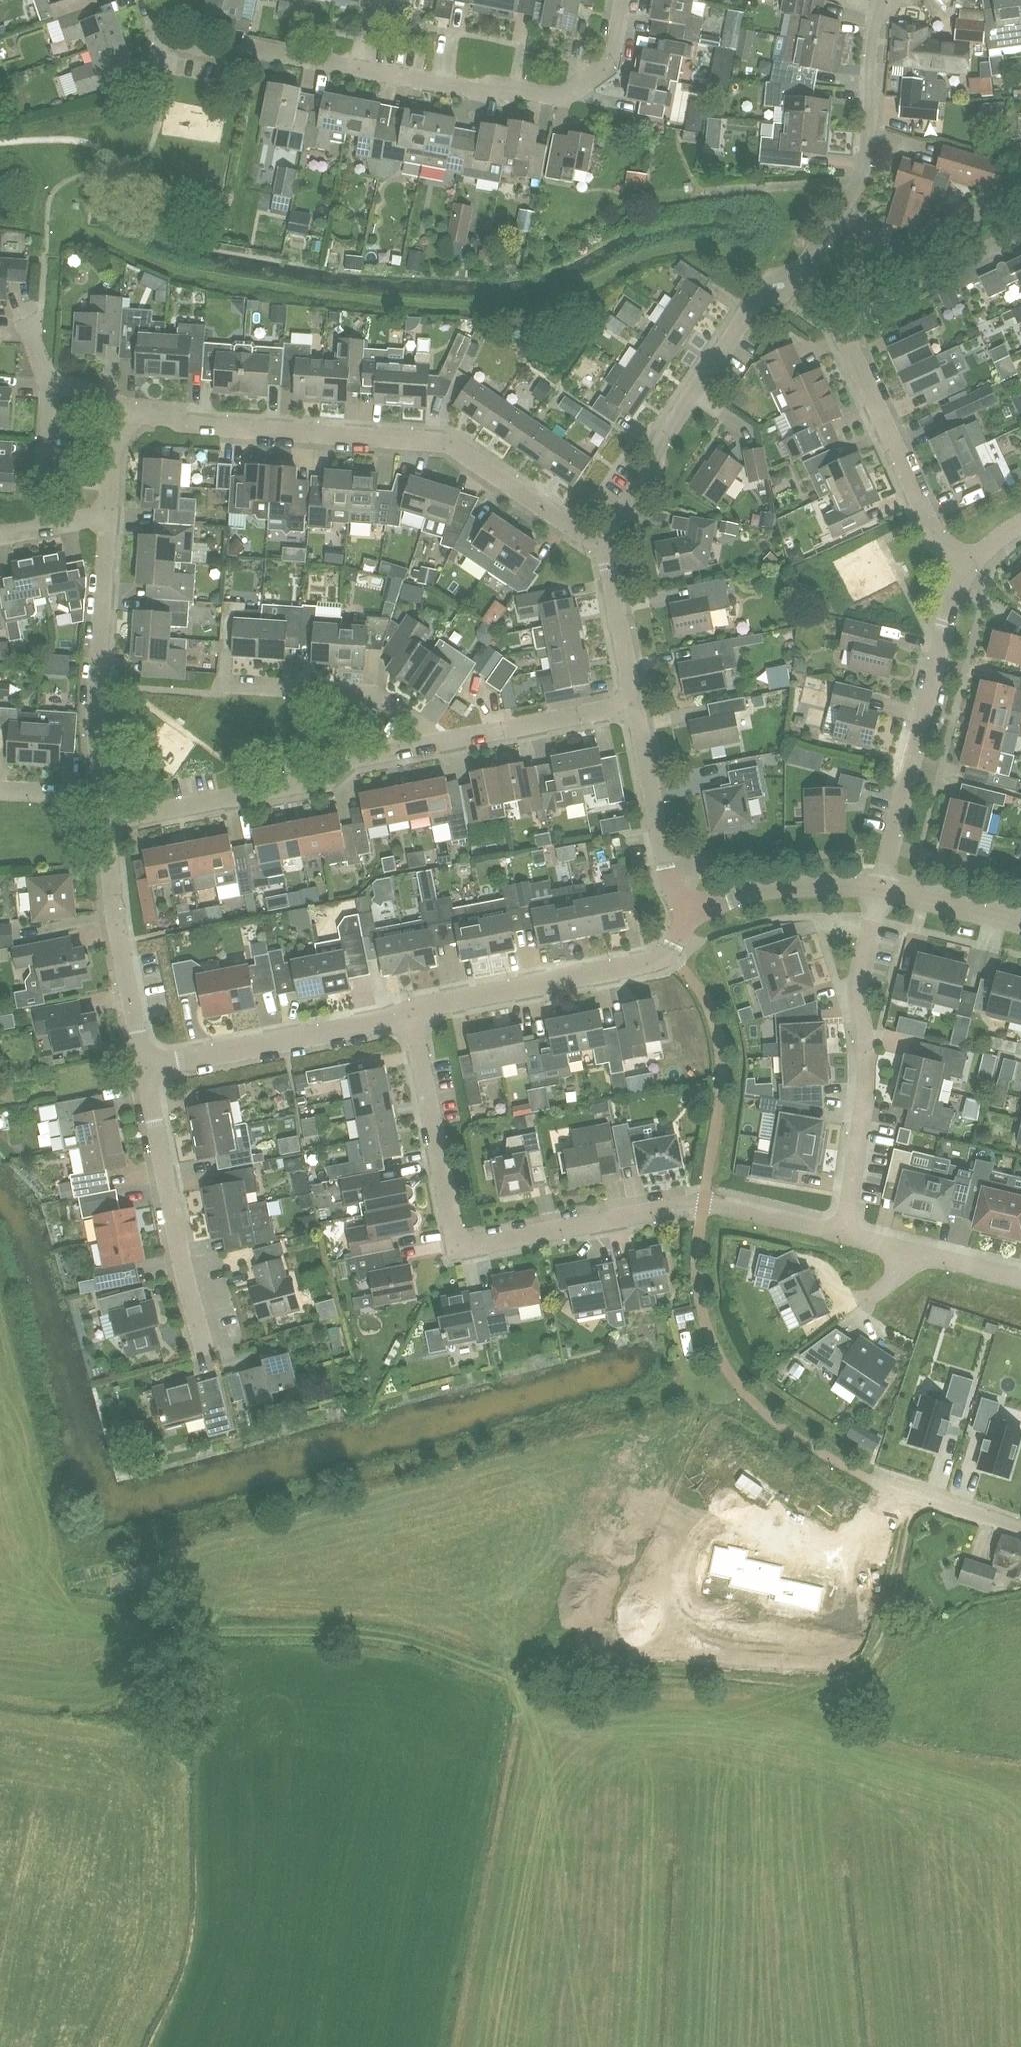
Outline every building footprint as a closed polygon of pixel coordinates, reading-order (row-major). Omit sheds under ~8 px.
[(34,1),(41,21),(54,17),(55,21),(59,19),(59,18),(85,10),(81,0),(34,0),(34,1)] [(245,0),(209,0),(206,14),(226,18),(224,29),(247,34),(250,22),(242,20),(245,0)] [(471,5),(494,10),(496,0),(472,0),(471,5)] [(494,10),(534,18),(537,0),(496,0),(494,10)] [(544,28),(574,33),(580,4),(595,7),(596,0),(549,0),(544,28)] [(694,3),(679,0),(655,0),(651,20),(673,25),(670,38),(698,44),(703,19),(691,17),(694,3)] [(695,13),(708,19),(715,4),(706,0),(701,0),(695,13)] [(817,18),(821,0),(784,0),(781,11),(793,14),(788,38),(836,47),(841,22),(817,18)] [(1020,0),(995,0),(996,9),(984,10),(993,77),(1004,75),(1006,75),(1004,60),(1002,45),(1020,43),(1020,9),(1020,0)] [(91,8),(85,10),(59,18),(59,19),(67,43),(86,37),(91,50),(122,40),(113,13),(94,19),(91,8)] [(984,21),(954,18),(952,41),(981,44),(984,21)] [(920,47),(922,28),(894,25),(891,65),(906,67),(905,78),(906,78),(903,115),(941,119),(943,103),(936,102),(937,90),(923,89),(923,79),(915,78),(918,46),(920,47)] [(927,29),(922,28),(920,47),(918,46),(915,78),(923,79),(923,89),(937,90),(936,102),(943,103),(946,103),(948,86),(944,81),(938,80),(939,70),(948,71),(950,76),(960,77),(964,73),(967,73),(969,45),(926,41),(927,29)] [(831,72),(836,47),(788,38),(783,63),(774,61),(770,83),(803,86),(807,68),(831,72)] [(131,66),(122,40),(91,50),(95,64),(72,72),(80,97),(111,86),(107,74),(131,66)] [(691,59),(694,46),(670,42),(667,54),(646,50),(644,58),(638,57),(635,74),(633,74),(633,75),(659,80),(667,81),(671,81),(671,80),(667,80),(669,68),(680,70),(683,57),(691,59)] [(710,46),(708,53),(743,62),(745,55),(710,46)] [(639,114),(664,119),(671,81),(667,81),(659,80),(633,75),(628,99),(641,102),(639,114)] [(803,86),(770,83),(767,82),(765,106),(787,108),(786,124),(827,128),(829,102),(802,99),(803,86)] [(304,146),(309,118),(296,116),(301,91),(271,85),(263,126),(279,130),(276,147),(303,152),(304,146)] [(347,134),(353,100),(326,96),(321,120),(309,118),(304,146),(329,151),(331,141),(345,144),(347,134)] [(388,131),(389,126),(378,124),(381,106),(353,100),(347,134),(361,137),(357,156),(383,161),(383,159),(388,133),(388,131)] [(423,164),(432,115),(407,110),(404,127),(390,124),(389,126),(388,131),(388,133),(383,159),(405,163),(405,161),(423,164)] [(844,142),(847,115),(832,113),(829,140),(844,142)] [(467,146),(469,137),(455,135),(457,120),(432,115),(423,164),(448,169),(447,171),(462,174),(467,146)] [(511,122),(509,130),(511,130),(506,157),(507,157),(518,159),(515,175),(541,180),(546,152),(533,150),(537,127),(511,122)] [(827,128),(786,124),(775,123),(773,138),(762,137),(760,164),(792,167),(793,151),(825,153),(827,128)] [(485,125),(482,140),(469,137),(467,146),(462,174),(488,179),(492,163),(505,165),(507,157),(506,157),(511,130),(509,130),(485,125)] [(697,144),(699,134),(685,131),(683,141),(697,144)] [(589,172),(595,137),(570,132),(565,157),(551,154),(546,178),(573,183),(576,170),(589,172)] [(898,186),(900,187),(929,196),(934,182),(948,186),(952,174),(998,189),(1006,164),(946,146),(940,168),(906,158),(898,186)] [(292,197),(297,171),(279,168),(274,193),(292,197)] [(659,193),(658,173),(636,174),(636,194),(659,193)] [(923,207),(940,212),(948,186),(934,182),(929,196),(900,187),(889,222),(916,230),(923,207)] [(970,212),(966,203),(948,213),(953,222),(970,212)] [(521,210),(518,230),(531,232),(535,212),(521,210)] [(449,239),(465,242),(469,220),(453,217),(449,239)] [(989,298),(1007,290),(1006,286),(1019,280),(1020,284),(1020,258),(980,277),(989,298)] [(6,299),(7,280),(26,281),(28,261),(0,259),(0,298),(6,299)] [(681,261),(675,271),(684,277),(686,273),(690,276),(694,269),(681,261)] [(687,279),(667,309),(693,327),(714,297),(687,279)] [(120,347),(121,339),(123,308),(124,298),(98,296),(97,306),(92,306),(92,314),(77,313),(74,353),(106,356),(107,346),(120,347)] [(1013,310),(1019,324),(1020,323),(1020,306),(1013,310)] [(162,376),(166,322),(152,321),(153,310),(123,308),(121,339),(138,340),(136,374),(162,376)] [(673,357),(693,327),(667,309),(647,339),(673,357)] [(890,349),(900,373),(935,357),(924,334),(940,326),(935,313),(909,325),(915,338),(890,349)] [(204,352),(205,343),(206,325),(179,324),(179,336),(165,335),(166,322),(162,376),(189,378),(190,351),(204,352)] [(439,376),(453,382),(472,339),(459,334),(439,376)] [(362,376),(364,349),(365,341),(337,339),(336,363),(324,362),(321,399),(347,401),(348,378),(362,379),(362,376)] [(653,387),(673,357),(647,339),(626,369),(653,387)] [(241,394),(245,341),(237,341),(232,345),(205,343),(204,352),(203,366),(217,367),(215,392),(241,394)] [(283,372),(284,348),(257,346),(253,342),(245,341),(241,394),(267,396),(269,371),(283,372)] [(321,399),(324,362),(311,361),(312,345),(285,343),(284,348),(283,372),(283,373),(297,374),(295,398),(321,399)] [(820,369),(802,377),(789,348),(764,359),(765,360),(757,364),(771,394),(772,394),(782,414),(784,413),(784,414),(831,393),(820,369)] [(401,405),(403,364),(387,363),(388,351),(364,349),(362,376),(376,377),(375,403),(401,405)] [(416,365),(403,364),(401,405),(427,407),(430,353),(417,352),(416,365)] [(911,396),(923,391),(928,404),(964,388),(953,362),(940,368),(935,357),(900,373),(911,396)] [(632,417),(653,387),(626,369),(607,399),(601,395),(591,408),(614,424),(623,411),(632,417)] [(484,425),(501,399),(471,379),(454,405),(484,425)] [(12,390),(0,389),(0,426),(9,426),(12,390)] [(838,440),(830,422),(842,416),(831,393),(784,414),(795,437),(786,441),(794,460),(838,440)] [(980,411),(973,394),(941,409),(949,425),(980,411)] [(514,446),(532,419),(527,416),(501,399),(484,425),(514,446)] [(544,466),(562,439),(532,419),(514,446),(544,466)] [(941,464),(985,444),(995,439),(991,430),(981,435),(980,432),(969,437),(964,427),(931,442),(941,464)] [(592,460),(562,439),(544,466),(574,486),(592,460)] [(995,465),(985,444),(941,464),(951,485),(978,473),(983,484),(989,497),(1011,486),(1006,473),(1001,463),(995,465)] [(182,463),(180,462),(181,448),(173,447),(172,462),(147,460),(145,484),(180,486),(182,463)] [(764,447),(743,451),(749,483),(770,480),(764,447)] [(717,505),(743,467),(718,450),(703,473),(700,471),(690,486),(717,505)] [(821,470),(832,493),(869,477),(858,453),(834,464),(828,451),(804,462),(810,475),(821,470)] [(13,491),(15,459),(0,458),(0,490),(13,491)] [(218,463),(217,480),(217,489),(231,490),(232,464),(218,463)] [(269,520),(272,467),(248,465),(247,477),(235,476),(233,513),(257,514),(257,517),(259,520),(269,520)] [(305,532),(306,515),(308,480),(296,480),(297,469),(272,467),(269,520),(270,520),(270,516),(283,516),(288,522),(288,527),(292,531),(305,532)] [(349,523),(352,473),(326,471),(325,487),(311,486),(308,528),(331,529),(332,522),(340,522),(349,523)] [(388,525),(392,499),(377,497),(378,474),(352,473),(349,523),(365,524),(388,525)] [(426,518),(436,484),(411,476),(406,494),(393,490),(392,499),(388,525),(400,527),(403,511),(426,518)] [(880,500),(869,477),(832,493),(837,505),(832,507),(834,511),(824,516),(834,539),(862,526),(855,511),(880,500)] [(179,498),(180,486),(145,484),(143,508),(169,510),(168,524),(195,526),(197,499),(179,498)] [(461,491),(436,484),(426,518),(422,531),(442,537),(440,544),(453,548),(465,526),(472,514),(456,509),(461,491)] [(495,560),(515,530),(494,515),(480,536),(465,526),(453,548),(476,564),(484,552),(495,560)] [(713,523),(693,520),(674,516),(671,529),(691,533),(692,538),(657,545),(662,575),(670,573),(671,577),(684,574),(684,570),(706,566),(713,523)] [(721,520),(719,533),(736,537),(738,524),(721,520)] [(195,526),(168,524),(153,523),(153,537),(141,536),(140,560),(175,562),(193,564),(195,526)] [(523,564),(537,544),(515,530),(495,560),(487,571),(519,592),(528,590),(538,575),(523,564)] [(85,607),(88,578),(85,566),(68,569),(65,554),(39,559),(46,596),(58,594),(60,604),(71,609),(85,607)] [(39,559),(14,563),(16,573),(0,577),(0,588),(6,622),(34,616),(37,612),(35,598),(46,596),(39,559)] [(197,564),(193,564),(175,562),(140,560),(138,584),(148,585),(147,598),(163,600),(190,602),(194,602),(197,564)] [(1010,584),(1020,596),(1020,575),(1010,584)] [(731,608),(725,579),(697,584),(700,600),(671,605),(674,620),(672,624),(673,631),(677,633),(712,626),(710,612),(731,608)] [(507,590),(499,603),(505,607),(515,595),(507,590)] [(572,598),(548,603),(545,590),(518,595),(523,619),(542,615),(544,626),(581,619),(578,608),(574,608),(572,598)] [(188,628),(190,602),(163,600),(162,614),(136,612),(134,636),(169,638),(170,627),(188,628)] [(259,659),(262,621),(262,610),(246,609),(246,603),(223,602),(221,632),(235,633),(233,657),(259,659)] [(287,637),(301,637),(303,607),(279,606),(279,617),(274,617),(274,622),(262,621),(259,659),(285,660),(287,637)] [(339,664),(341,626),(342,618),(317,616),(317,607),(303,606),(303,607),(301,637),(301,638),(315,639),(313,662),(339,664)] [(431,632),(408,616),(401,625),(392,619),(385,639),(390,642),(383,653),(395,660),(388,670),(410,685),(431,653),(421,647),(431,632)] [(353,627),(341,626),(339,664),(365,666),(367,641),(370,641),(383,646),(385,639),(392,619),(368,617),(367,621),(354,621),(353,627)] [(583,631),(581,619),(544,626),(545,626),(533,629),(537,650),(581,641),(579,631),(583,631)] [(888,676),(895,646),(879,642),(882,629),(847,621),(841,647),(855,651),(851,667),(888,676)] [(1020,634),(1019,638),(994,632),(987,657),(1020,665),(1020,632),(1020,634)] [(8,643),(8,633),(0,633),(0,643),(8,643)] [(133,660),(144,660),(143,675),(185,678),(187,639),(169,638),(134,636),(133,660)] [(440,639),(439,642),(431,653),(410,685),(431,699),(445,680),(459,689),(477,663),(440,639)] [(723,671),(737,668),(732,639),(702,644),(705,659),(680,664),(685,695),(726,687),(723,671)] [(583,651),(581,641),(537,650),(539,659),(550,657),(553,669),(589,662),(586,650),(583,651)] [(489,647),(474,669),(484,675),(499,654),(489,647)] [(501,661),(486,682),(501,692),(516,671),(501,661)] [(589,684),(587,674),(591,673),(589,662),(553,669),(555,680),(543,683),(547,704),(578,698),(576,687),(589,684)] [(1012,676),(1009,687),(982,680),(976,702),(1010,710),(1020,713),(1020,678),(1012,676)] [(870,748),(879,713),(869,711),(874,691),(837,682),(831,708),(841,710),(834,739),(870,748)] [(734,714),(747,711),(745,697),(717,702),(720,716),(691,721),(696,750),(739,741),(734,714)] [(463,716),(469,707),(457,699),(451,708),(463,716)] [(1007,724),(1010,710),(976,702),(971,723),(1005,731),(1005,730),(1015,732),(1016,726),(1007,724)] [(38,714),(21,712),(22,709),(0,707),(0,733),(10,733),(8,762),(34,764),(38,714)] [(78,713),(50,711),(39,710),(39,714),(38,714),(34,764),(60,766),(62,737),(76,738),(78,713)] [(1000,752),(1005,731),(971,723),(966,744),(1000,752)] [(995,773),(1000,752),(966,744),(961,765),(988,772),(985,784),(1016,792),(1019,780),(995,773)] [(599,748),(576,753),(582,787),(593,785),(596,801),(608,799),(609,805),(626,801),(620,773),(604,776),(599,748)] [(552,757),(555,775),(540,778),(546,811),(585,803),(582,787),(576,753),(552,757)] [(546,811),(540,778),(526,780),(522,763),(497,768),(504,803),(517,801),(520,814),(538,810),(540,822),(548,820),(546,811)] [(747,800),(764,796),(758,766),(728,772),(731,787),(705,793),(712,832),(751,824),(747,800)] [(504,803),(497,768),(472,773),(475,791),(461,793),(463,804),(467,824),(506,816),(504,803)] [(844,803),(858,803),(864,780),(841,774),(830,771),(826,789),(810,789),(810,802),(805,802),(806,833),(845,833),(844,803)] [(467,824),(463,804),(451,806),(446,778),(424,782),(433,829),(449,825),(452,841),(470,838),(467,824)] [(433,829),(424,782),(403,786),(410,821),(430,817),(432,829),(433,829)] [(410,821),(403,786),(382,790),(389,825),(410,821)] [(988,834),(994,805),(1004,807),(1007,795),(979,788),(975,806),(952,800),(946,823),(988,834)] [(389,825),(382,790),(360,795),(365,823),(354,825),(360,855),(372,853),(367,829),(389,825)] [(361,863),(360,855),(354,825),(342,827),(339,814),(317,818),(327,866),(348,862),(349,865),(361,863)] [(327,866),(317,818),(296,822),(303,857),(324,853),(326,866),(327,866)] [(303,857),(296,822),(275,826),(282,861),(303,857)] [(991,859),(976,855),(981,833),(988,834),(946,823),(941,847),(967,853),(963,873),(986,878),(991,859)] [(282,861),(275,826),(253,830),(259,858),(247,861),(252,888),(270,885),(268,877),(284,874),(282,861)] [(252,888),(247,861),(235,863),(230,835),(208,839),(217,887),(239,883),(241,895),(253,893),(252,888)] [(217,887),(208,839),(187,843),(195,887),(196,887),(197,891),(217,887)] [(196,890),(195,887),(187,843),(166,847),(172,882),(175,894),(196,890)] [(574,845),(565,847),(568,861),(577,859),(574,845)] [(152,886),(172,882),(166,847),(144,852),(149,879),(137,881),(146,922),(159,920),(152,886)] [(568,861),(565,847),(556,848),(559,862),(568,861)] [(424,851),(416,852),(418,867),(427,865),(424,851)] [(418,867),(416,852),(407,854),(410,868),(418,867)] [(626,928),(619,893),(618,888),(630,886),(626,863),(612,865),(613,874),(603,876),(607,895),(597,897),(604,933),(626,928)] [(35,920),(75,916),(70,876),(31,881),(35,920)] [(530,881),(516,884),(520,908),(534,905),(530,881)] [(523,921),(520,908),(516,884),(502,887),(504,898),(478,903),(479,907),(480,907),(489,955),(515,950),(510,924),(523,921)] [(604,933),(597,897),(588,899),(585,884),(573,886),(583,937),(604,933)] [(583,937),(573,886),(574,890),(553,894),(562,941),(583,937)] [(317,887),(309,888),(312,903),(320,901),(317,887)] [(312,903),(309,888),(300,890),(303,904),(312,903)] [(562,941),(553,894),(552,894),(555,906),(533,910),(540,945),(562,941)] [(489,955),(480,907),(479,907),(467,909),(466,906),(453,908),(451,896),(437,899),(442,923),(455,920),(463,960),(489,955)] [(436,965),(429,929),(429,925),(442,923),(437,899),(420,903),(423,921),(402,925),(411,972),(427,968),(426,967),(436,965)] [(221,905),(208,907),(199,909),(202,924),(223,920),(221,905)] [(202,924),(199,909),(179,913),(182,928),(202,924)] [(411,972),(402,925),(376,930),(373,912),(359,914),(364,943),(378,940),(385,975),(394,973),(395,975),(411,972)] [(346,965),(368,961),(364,943),(359,914),(345,917),(339,927),(341,940),(316,945),(318,957),(325,994),(351,989),(346,965)] [(13,945),(9,925),(0,927),(0,948),(13,945)] [(752,953),(759,977),(805,963),(803,955),(806,952),(803,941),(798,940),(798,938),(771,946),(767,933),(744,940),(748,954),(752,953)] [(84,948),(74,950),(72,938),(14,949),(17,968),(28,966),(29,972),(23,981),(25,990),(33,995),(81,986),(80,980),(90,978),(88,967),(91,964),(89,955),(85,953),(84,948)] [(318,957),(285,963),(283,950),(269,952),(269,954),(274,979),(288,977),(288,981),(292,984),(297,983),(300,999),(325,994),(318,957)] [(260,982),(274,979),(269,954),(255,957),(256,965),(223,971),(231,1012),(257,1007),(251,978),(258,976),(260,982)] [(934,998),(943,961),(919,955),(914,974),(899,971),(893,995),(909,999),(910,992),(934,998)] [(231,1012),(223,971),(208,974),(207,970),(192,960),(173,964),(179,996),(196,993),(198,1001),(202,1000),(206,1017),(208,1017),(211,1020),(220,1018),(222,1014),(231,1012)] [(967,967),(943,961),(934,998),(958,1004),(956,1011),(972,1015),(978,990),(963,986),(967,967)] [(807,970),(805,963),(759,977),(763,988),(755,990),(764,1017),(775,1014),(790,1009),(786,996),(813,988),(812,985),(815,981),(812,971),(807,970)] [(1009,1020),(1019,979),(997,974),(987,1015),(1009,1020)] [(1019,979),(1009,1020),(1020,1023),(1020,980),(1019,979)] [(618,1031),(621,1048),(623,1059),(646,1054),(644,1042),(667,1038),(664,1022),(658,1024),(653,1000),(625,1005),(629,1029),(618,1031)] [(97,1013),(83,1016),(80,1001),(35,1010),(40,1036),(52,1033),(55,1052),(83,1047),(86,1049),(103,1046),(97,1013)] [(811,1003),(790,1009),(775,1014),(777,1043),(783,1042),(783,1056),(826,1054),(826,1040),(829,1037),(829,1028),(825,1026),(825,1024),(808,1025),(808,1019),(812,1019),(811,1003)] [(599,1010),(574,1015),(580,1051),(593,1048),(597,1065),(609,1062),(611,1074),(625,1071),(623,1059),(621,1048),(607,1051),(599,1010)] [(582,1060),(580,1051),(574,1015),(548,1021),(552,1045),(539,1047),(547,1087),(561,1084),(558,1072),(571,1070),(570,1063),(582,1060)] [(547,1087),(539,1047),(526,1050),(521,1026),(495,1031),(502,1066),(517,1063),(518,1069),(529,1067),(533,1089),(547,1087)] [(502,1066),(495,1031),(469,1036),(476,1071),(502,1066)] [(1001,1051),(1004,1040),(991,1036),(988,1048),(1001,1051)] [(1018,1043),(1004,1040),(1001,1051),(1016,1055),(1018,1043)] [(902,1072),(900,1080),(942,1091),(945,1079),(950,1080),(951,1076),(962,1079),(968,1053),(941,1046),(937,1062),(906,1055),(906,1057),(900,1058),(898,1069),(902,1072)] [(827,1067),(826,1054),(783,1056),(785,1092),(780,1092),(780,1099),(795,1102),(818,1106),(817,1090),(812,1090),(812,1084),(828,1083),(828,1081),(832,1078),(831,1069),(827,1067)] [(343,1065),(319,1069),(307,1071),(308,1074),(296,1076),(299,1095),(306,1093),(304,1083),(309,1082),(309,1084),(322,1082),(322,1083),(346,1078),(343,1065)] [(350,1075),(354,1097),(389,1090),(385,1068),(350,1075)] [(477,1076),(464,1078),(469,1106),(483,1103),(477,1076)] [(1007,1094),(1010,1081),(999,1078),(995,1091),(1007,1094)] [(939,1101),(942,1091),(900,1080),(899,1087),(893,1088),(891,1099),(895,1102),(894,1105),(925,1112),(922,1126),(949,1133),(954,1109),(943,1106),(944,1102),(939,1101)] [(215,1103),(189,1108),(194,1134),(247,1123),(234,1125),(229,1101),(242,1098),(239,1084),(213,1089),(215,1103)] [(393,1111),(389,1090),(354,1097),(358,1118),(393,1111)] [(1004,1108),(1007,1094),(995,1091),(992,1106),(1004,1108)] [(792,1116),(795,1102),(780,1099),(761,1096),(759,1112),(776,1115),(772,1139),(823,1148),(826,1132),(822,1131),(823,1121),(792,1116)] [(973,1115),(985,1113),(982,1097),(970,1099),(973,1115)] [(121,1137),(115,1108),(88,1113),(85,1098),(57,1103),(60,1119),(59,1119),(62,1136),(79,1133),(81,1144),(121,1137)] [(398,1132),(393,1111),(358,1118),(362,1139),(398,1132)] [(302,1119),(303,1129),(317,1126),(316,1117),(302,1119)] [(253,1156),(251,1149),(247,1123),(194,1134),(199,1159),(225,1154),(228,1168),(265,1161),(264,1154),(253,1156)] [(577,1148),(559,1152),(563,1173),(569,1172),(572,1187),(603,1181),(598,1156),(614,1153),(609,1123),(573,1130),(577,1148)] [(678,1142),(677,1136),(659,1139),(656,1123),(640,1126),(641,1130),(630,1132),(628,1123),(613,1126),(618,1153),(637,1150),(641,1173),(682,1165),(681,1159),(685,1156),(682,1144),(678,1142)] [(319,1135),(317,1126),(303,1129),(305,1138),(319,1135)] [(402,1154),(398,1132),(362,1139),(366,1161),(402,1154)] [(508,1138),(507,1156),(485,1160),(486,1165),(488,1177),(496,1176),(501,1200),(505,1200),(505,1199),(518,1197),(518,1193),(533,1190),(532,1183),(546,1180),(537,1132),(508,1138)] [(126,1165),(121,1137),(81,1144),(82,1150),(70,1152),(75,1177),(71,1177),(75,1198),(103,1192),(99,1170),(126,1165)] [(756,1157),(753,1176),(797,1184),(800,1170),(815,1173),(816,1163),(820,1163),(823,1148),(772,1139),(768,1159),(756,1157)] [(919,1218),(931,1170),(910,1165),(913,1153),(895,1149),(887,1182),(902,1185),(896,1208),(904,1211),(903,1214),(919,1218)] [(365,1172),(363,1159),(327,1166),(330,1179),(353,1175),(365,1172)] [(291,1160),(265,1162),(267,1193),(293,1191),(291,1160)] [(998,1238),(1010,1188),(986,1183),(991,1166),(976,1162),(974,1170),(973,1170),(966,1201),(976,1203),(979,1208),(974,1228),(983,1230),(982,1234),(998,1238)] [(963,1212),(966,1201),(973,1170),(950,1164),(947,1174),(931,1170),(919,1218),(936,1223),(937,1219),(946,1221),(949,1209),(963,1212)] [(233,1183),(205,1188),(209,1212),(247,1205),(245,1194),(259,1192),(254,1167),(231,1171),(233,1183)] [(405,1179),(382,1183),(379,1170),(365,1172),(353,1175),(359,1203),(373,1200),(375,1211),(379,1211),(410,1205),(409,1199),(412,1196),(414,1193),(413,1189),(410,1186),(406,1184),(405,1179)] [(1010,1188),(998,1238),(1015,1242),(1016,1238),(1020,1239),(1020,1191),(1010,1188)] [(139,1234),(134,1208),(121,1211),(118,1196),(80,1203),(83,1219),(95,1216),(100,1242),(139,1234)] [(277,1240),(272,1216),(269,1217),(266,1201),(247,1205),(209,1212),(214,1238),(225,1236),(228,1249),(277,1240)] [(411,1210),(410,1205),(379,1211),(381,1221),(372,1223),(373,1227),(361,1229),(366,1254),(393,1248),(391,1235),(414,1230),(413,1225),(417,1222),(418,1219),(418,1215),(415,1212),(411,1210)] [(144,1259),(139,1234),(100,1242),(105,1266),(93,1268),(96,1283),(83,1285),(85,1293),(141,1282),(137,1261),(144,1259)] [(282,1242),(274,1245),(277,1256),(285,1254),(282,1242)] [(621,1278),(627,1310),(657,1304),(655,1291),(669,1288),(666,1272),(670,1272),(667,1258),(663,1258),(661,1246),(631,1252),(634,1268),(631,1271),(632,1276),(621,1278)] [(253,1249),(231,1257),(234,1266),(257,1259),(253,1249)] [(356,1255),(357,1257),(351,1258),(353,1272),(359,1271),(361,1281),(371,1279),(374,1293),(371,1294),(369,1297),(371,1306),(376,1309),(385,1307),(387,1305),(386,1301),(416,1296),(410,1264),(386,1269),(382,1250),(356,1255)] [(780,1281),(801,1326),(829,1313),(807,1268),(786,1278),(776,1257),(759,1253),(754,1275),(780,1281)] [(281,1259),(278,1260),(256,1266),(261,1287),(252,1289),(261,1319),(300,1308),(291,1278),(286,1280),(281,1259)] [(623,1308),(617,1279),(616,1270),(600,1273),(599,1271),(591,1273),(589,1260),(558,1266),(562,1290),(571,1288),(575,1312),(605,1306),(606,1311),(623,1308)] [(498,1302),(484,1305),(491,1337),(510,1333),(507,1315),(516,1313),(520,1310),(519,1305),(540,1301),(534,1271),(493,1278),(498,1302)] [(491,1337),(484,1305),(481,1290),(443,1298),(446,1315),(442,1316),(442,1315),(440,1316),(442,1327),(425,1330),(429,1352),(447,1349),(446,1341),(461,1338),(461,1341),(476,1338),(477,1344),(491,1341),(491,1337)] [(160,1325),(154,1301),(131,1308),(127,1292),(99,1299),(103,1315),(112,1313),(118,1337),(123,1335),(128,1355),(161,1346),(155,1326),(160,1325)] [(684,1323),(699,1321),(697,1308),(682,1310),(684,1323)] [(882,1382),(896,1361),(861,1337),(846,1359),(819,1341),(800,1355),(821,1369),(823,1365),(859,1389),(856,1393),(873,1405),(887,1384),(886,1383),(885,1384),(882,1382)] [(294,1372),(289,1353),(263,1360),(265,1365),(240,1372),(249,1407),(275,1400),(274,1399),(305,1391),(299,1370),(294,1372)] [(201,1401),(196,1383),(195,1378),(155,1388),(165,1429),(187,1424),(186,1419),(203,1414),(209,1436),(229,1431),(219,1396),(201,1401)] [(913,1426),(908,1442),(936,1451),(941,1435),(945,1436),(950,1421),(946,1420),(948,1412),(963,1417),(973,1387),(952,1380),(945,1403),(922,1396),(917,1412),(914,1411),(910,1425),(913,1426)] [(1020,1432),(1020,1431),(993,1423),(999,1403),(982,1398),(972,1429),(988,1434),(977,1468),(1007,1477),(1020,1432)] [(874,1451),(881,1438),(854,1423),(846,1436),(874,1451)] [(1002,1535),(993,1562),(1012,1568),(1009,1576),(1020,1580),(1020,1540),(1002,1535)] [(783,1566),(746,1558),(748,1550),(729,1545),(728,1549),(715,1546),(709,1573),(731,1578),(729,1585),(770,1594),(769,1600),(818,1611),(823,1587),(781,1578),(783,1566)] [(996,1569),(977,1563),(966,1560),(958,1583),(969,1587),(988,1593),(996,1569)]
